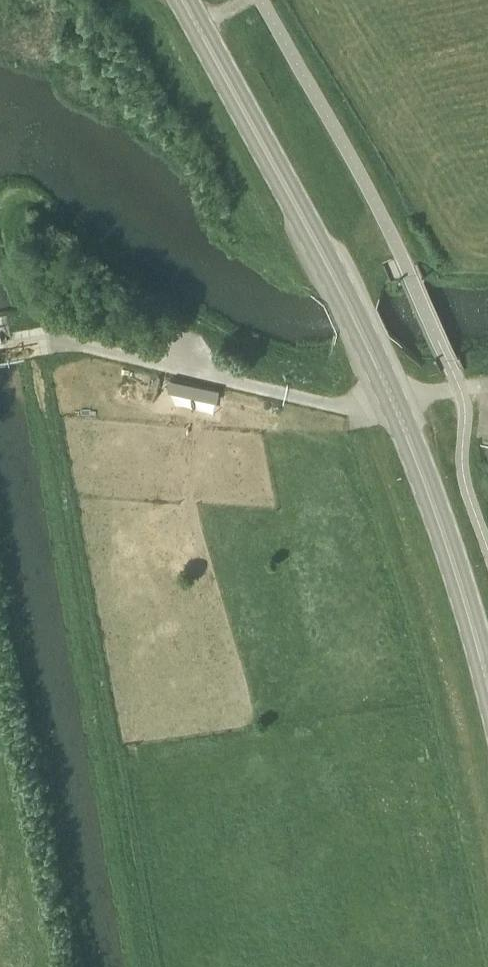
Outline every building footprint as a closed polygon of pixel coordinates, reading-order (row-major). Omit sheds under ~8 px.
[(218,390),(170,380),(167,392),(216,402),(218,390)] [(202,412),(199,422),(219,427),(221,417),(202,412)]
